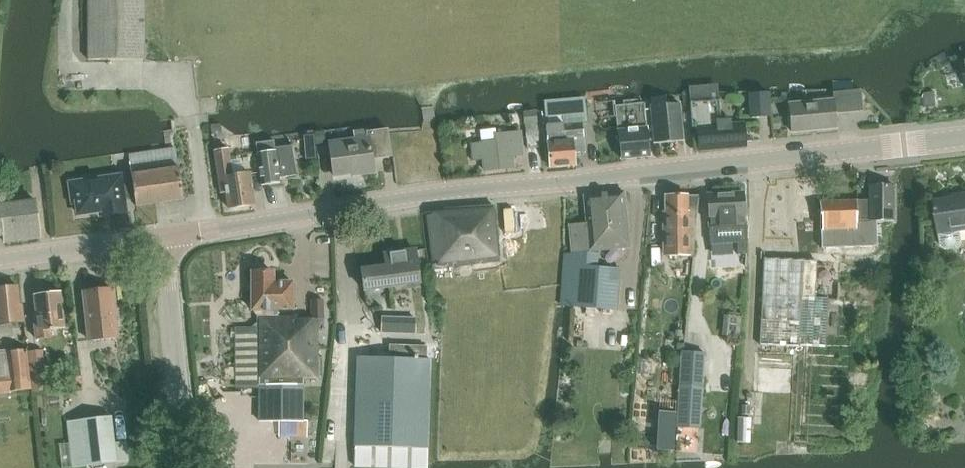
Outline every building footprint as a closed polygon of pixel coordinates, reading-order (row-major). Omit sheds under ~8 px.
[(88,60),(146,60),(146,0),(88,0),(88,60)] [(721,119),(718,84),(690,86),(693,127),(697,127),(699,152),(745,148),(743,122),(727,123),(727,118),(721,119)] [(788,104),(791,133),(835,129),(834,115),(862,113),(860,91),(832,94),(833,100),(788,104)] [(771,117),(769,92),(750,93),(751,118),(771,117)] [(621,160),(649,157),(643,103),(615,106),(621,160)] [(654,143),(682,140),(679,104),(651,106),(654,143)] [(575,165),(574,153),(585,152),(582,122),(587,122),(586,107),(544,111),(549,167),(575,165)] [(537,112),(525,114),(526,124),(538,123),(537,112)] [(526,149),(537,148),(535,124),(524,125),(526,149)] [(353,130),(355,138),(367,137),(366,132),(368,132),(367,129),(353,130)] [(480,142),(471,143),(472,160),(482,160),(483,170),(513,168),(511,152),(521,151),(520,132),(494,134),(494,129),(481,131),(482,142),(480,142)] [(388,130),(368,132),(366,132),(367,137),(355,138),(328,141),(333,175),(360,172),(360,175),(375,174),(373,160),(391,157),(388,130)] [(324,132),(315,133),(316,143),(325,142),(324,132)] [(307,136),(305,136),(307,160),(317,159),(315,135),(307,136)] [(238,165),(232,166),(231,160),(229,147),(214,150),(219,179),(224,178),(228,208),(254,205),(249,174),(240,176),(238,165)] [(287,178),(297,177),(292,148),(277,149),(278,152),(258,154),(260,185),(279,183),(278,177),(287,176),(287,178)] [(176,156),(130,162),(131,174),(132,174),(178,168),(176,156)] [(135,206),(182,200),(178,168),(132,174),(131,174),(131,176),(134,198),(135,206)] [(72,201),(76,201),(77,212),(109,209),(109,213),(125,211),(124,199),(134,198),(131,176),(121,177),(121,175),(69,181),(72,201)] [(870,201),(821,203),(822,241),(843,240),(844,249),(859,248),(859,250),(880,250),(880,224),(896,223),(895,184),(869,185),(870,201)] [(620,269),(598,266),(599,249),(628,247),(624,192),(584,195),(586,223),(571,225),(573,251),(565,252),(561,303),(616,309),(620,269)] [(747,239),(743,193),(708,195),(710,227),(734,225),(735,240),(747,239)] [(935,202),(940,235),(941,246),(946,249),(959,248),(962,243),(960,232),(964,231),(964,194),(964,195),(963,197),(935,202)] [(667,217),(664,218),(664,234),(667,234),(668,256),(693,256),(699,196),(687,196),(687,195),(666,196),(667,217)] [(40,239),(35,203),(33,203),(33,199),(26,200),(26,205),(10,207),(9,203),(0,204),(0,236),(3,236),(4,244),(40,239)] [(756,210),(756,248),(805,249),(805,234),(791,234),(791,214),(803,214),(803,199),(779,199),(779,210),(756,210)] [(442,211),(442,213),(426,214),(432,269),(501,261),(494,204),(442,211)] [(364,290),(420,283),(416,249),(384,253),(386,266),(362,269),(364,290)] [(764,258),(760,345),(826,348),(828,299),(816,298),(818,260),(764,258)] [(258,315),(258,327),(236,327),(236,388),(260,388),(260,420),(302,420),(303,380),(316,380),(316,324),(324,324),(325,299),(312,299),(312,320),(297,320),(297,315),(280,315),(280,310),(292,310),(292,282),(274,281),(274,271),(251,271),(251,310),(252,310),(258,315)] [(22,303),(20,303),(18,285),(0,287),(0,338),(12,337),(11,325),(24,323),(22,303)] [(98,291),(82,293),(87,342),(118,338),(112,289),(107,290),(107,287),(98,288),(98,291)] [(61,307),(63,307),(62,293),(60,293),(59,291),(34,294),(37,315),(32,316),(35,341),(53,338),(53,331),(64,329),(61,307)] [(379,310),(370,311),(375,321),(374,322),(380,332),(389,327),(379,310)] [(358,357),(354,467),(377,467),(427,467),(431,359),(426,359),(426,346),(390,344),(390,358),(358,357)] [(9,373),(7,354),(10,354),(10,350),(0,351),(0,374),(9,373)] [(26,352),(29,380),(31,392),(48,390),(44,350),(26,352)] [(676,427),(674,451),(697,453),(698,429),(699,429),(705,352),(682,350),(677,415),(676,427)] [(0,374),(0,395),(31,392),(29,380),(26,352),(10,354),(7,354),(9,373),(0,374)] [(659,433),(657,450),(674,451),(676,427),(677,415),(660,414),(659,433)] [(112,416),(83,419),(88,465),(118,462),(115,443),(112,416)]
